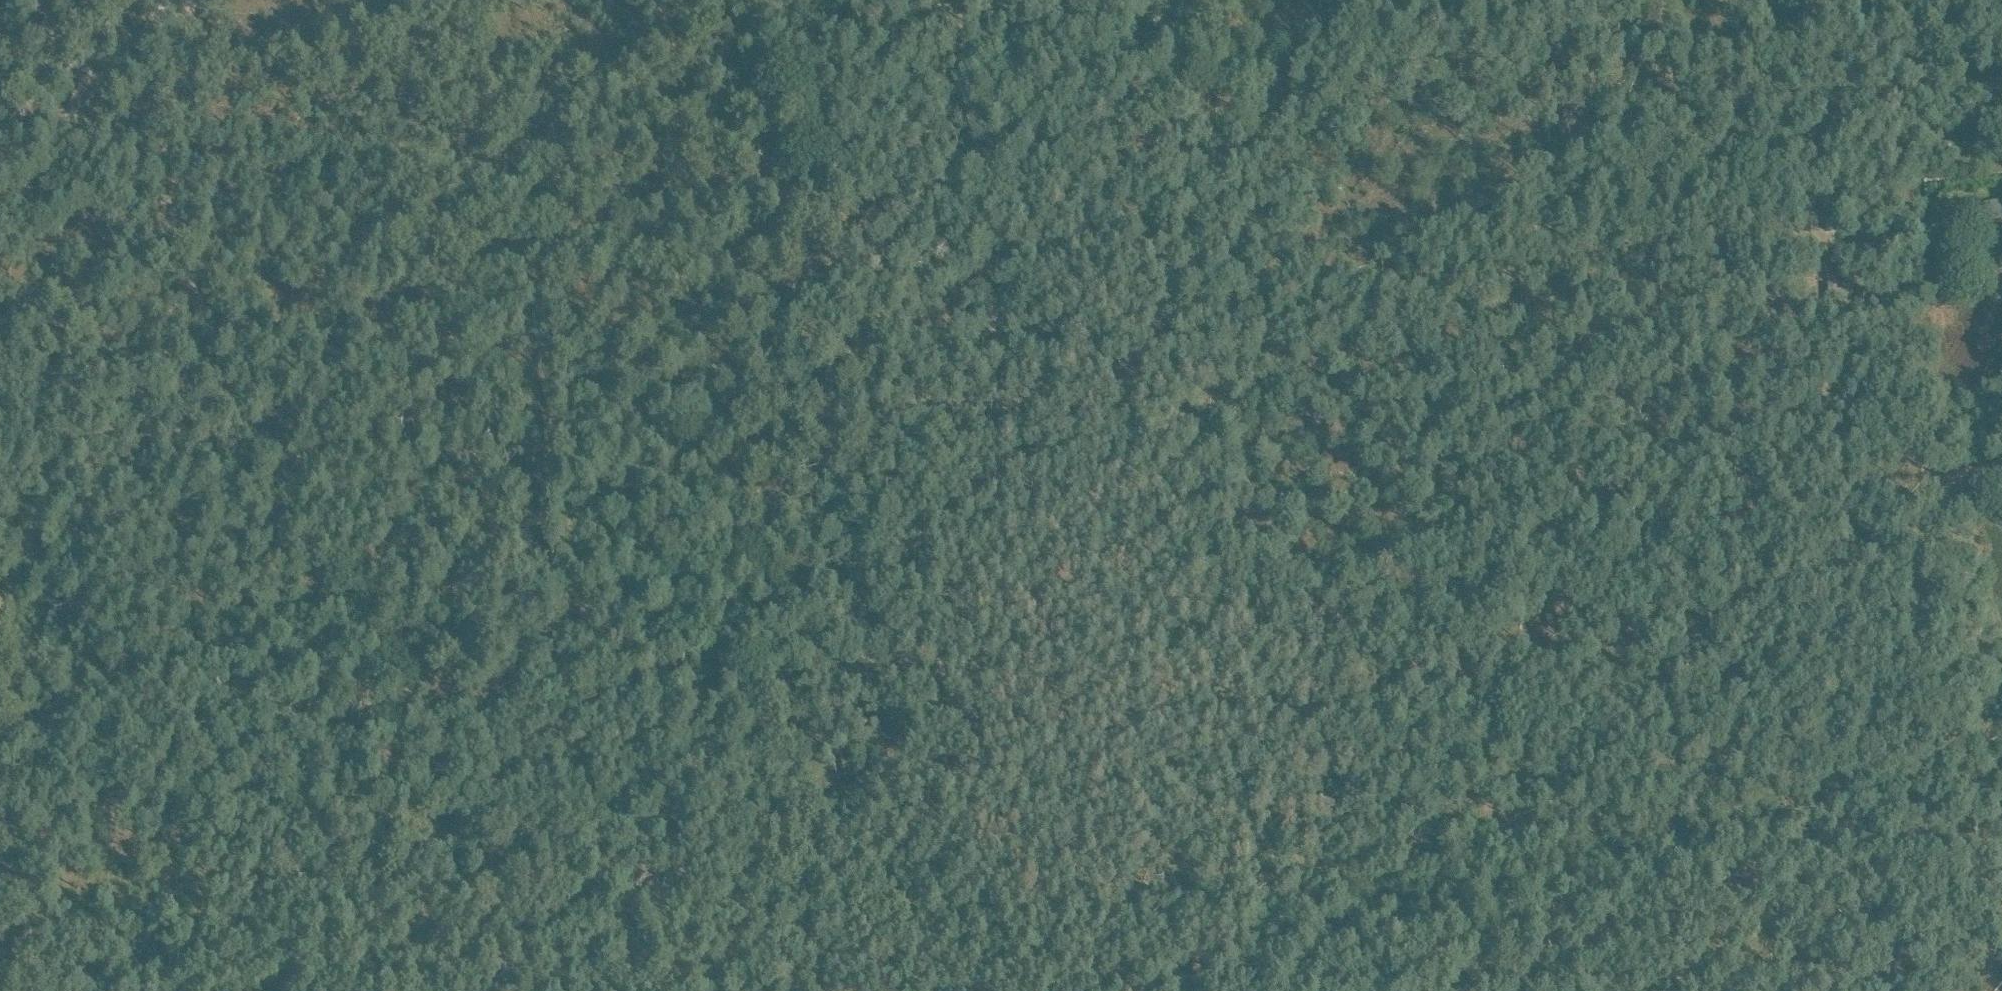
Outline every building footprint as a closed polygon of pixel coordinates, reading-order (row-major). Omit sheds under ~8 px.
[(1985,202),(1988,222),(2001,220),(2001,212),(2000,200),(1985,202)]
